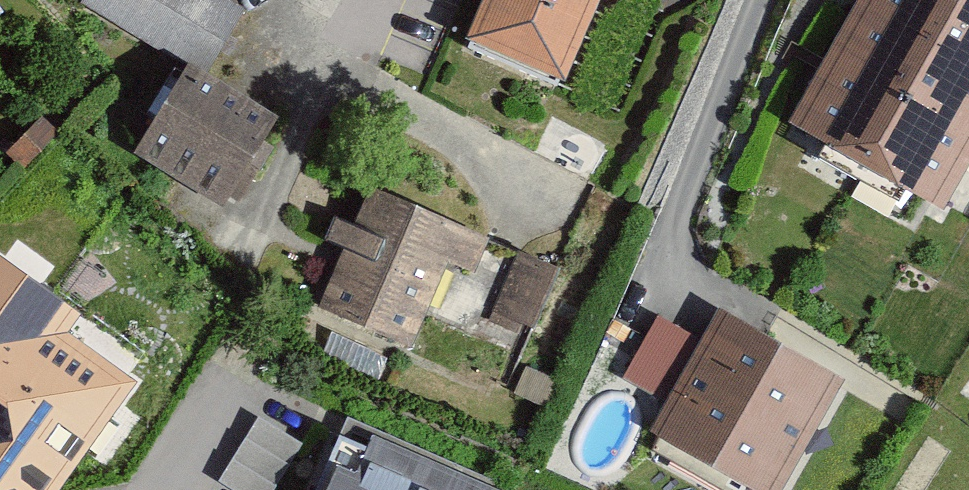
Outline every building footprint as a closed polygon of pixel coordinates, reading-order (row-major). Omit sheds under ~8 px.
[(225,0),(85,0),(83,3),(189,67),(200,74),(239,8),(225,0)] [(467,47),(557,86),(595,0),(488,0),(470,40),(467,47)] [(795,121),(941,201),(968,150),(968,0),(862,0),(795,121)] [(200,74),(189,67),(137,152),(224,205),(276,120),(200,74)] [(26,170),(61,134),(43,116),(7,152),(26,170)] [(349,250),(324,307),(411,345),(448,259),(472,269),(485,240),(374,192),(358,228),(336,219),(326,240),(349,250)] [(538,320),(556,261),(518,249),(499,308),(538,320)] [(87,453),(138,382),(68,332),(82,314),(0,256),(0,489),(60,489),(87,453)] [(650,431),(758,489),(780,489),(844,374),(767,332),(718,306),(701,336),(659,314),(624,378),(667,402),(650,431)] [(258,417),(217,482),(230,489),(272,489),(301,444),(258,417)] [(340,435),(316,489),(468,489),(340,435)]
